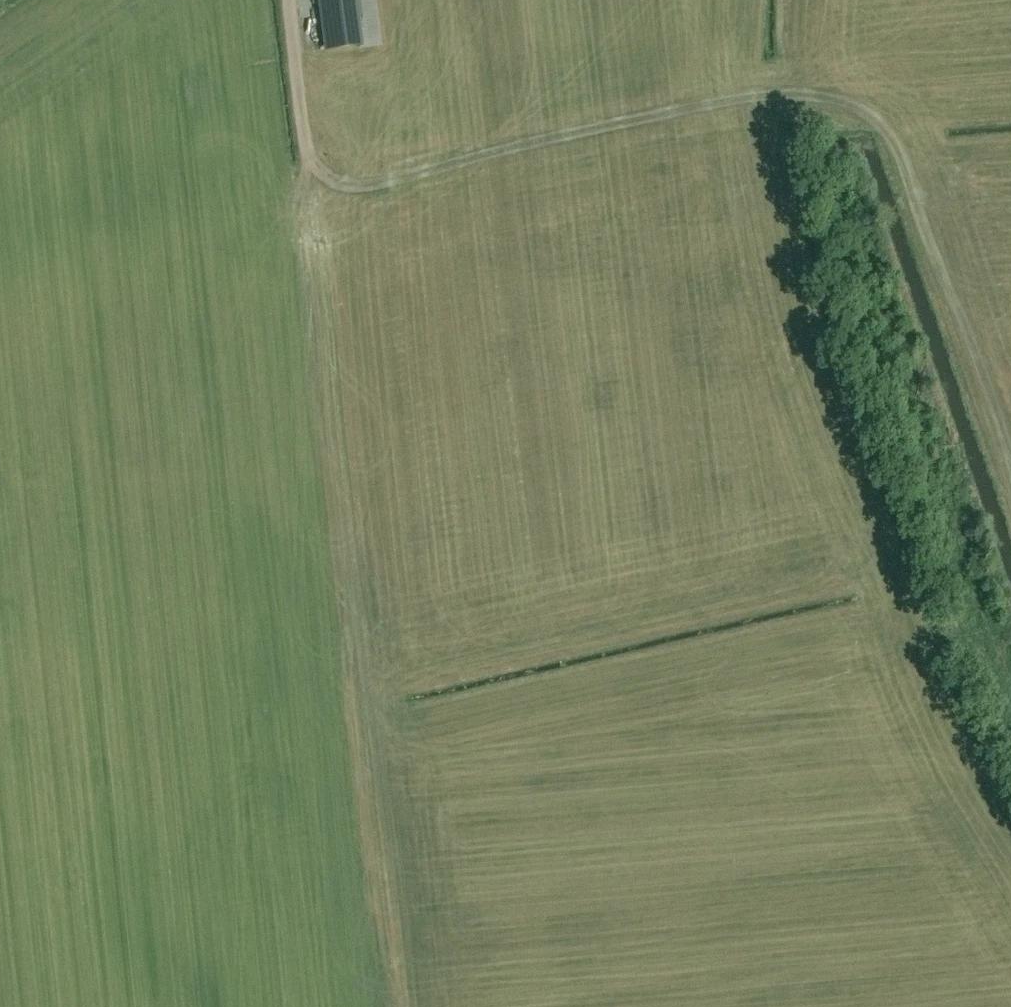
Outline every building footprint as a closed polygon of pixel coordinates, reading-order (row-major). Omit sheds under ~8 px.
[(327,48),(360,44),(354,0),(321,0),(327,48)]
